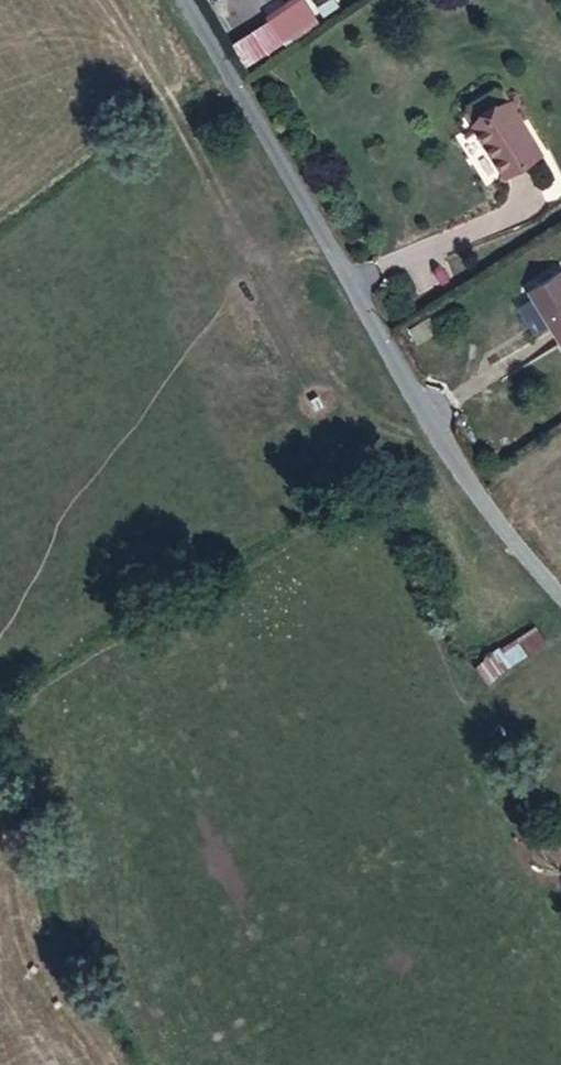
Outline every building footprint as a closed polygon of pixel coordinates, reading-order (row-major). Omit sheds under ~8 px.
[(320,26),(306,0),(301,0),(228,40),(243,69),(320,26)] [(463,142),(462,143),(493,194),(533,169),(502,118),(500,119),(493,107),(486,105),(458,123),(456,129),(463,142)] [(550,364),(560,358),(560,295),(554,283),(515,306),(550,364)]
